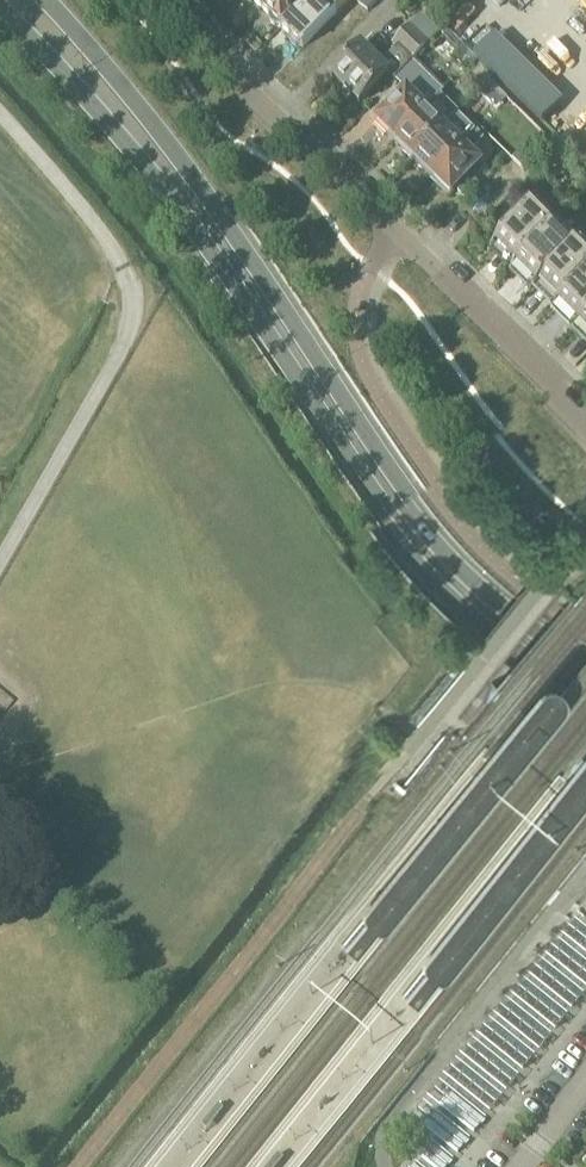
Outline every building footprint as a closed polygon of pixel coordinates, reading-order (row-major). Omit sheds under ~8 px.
[(247,0),(251,0),(260,8),(268,0),(247,0)] [(260,8),(270,18),(270,22),(275,27),(280,27),(281,28),(308,0),(268,0),(260,8)] [(281,28),(290,38),(289,42),(295,48),(300,47),(302,49),(328,21),(348,0),(308,0),(281,28)] [(376,0),(353,0),(367,12),(377,1),(376,0)] [(394,78),(412,61),(440,33),(421,15),(391,45),(396,50),(389,56),(390,57),(383,65),(362,44),(331,76),(359,104),(388,75),(393,80),(394,78)] [(412,61),(394,78),(407,90),(376,121),(395,139),(443,91),(412,61)] [(479,93),(489,103),(499,93),(489,83),(479,93)] [(451,99),(443,91),(395,139),(413,158),(444,127),(434,117),(451,99)] [(444,127),(413,158),(431,176),(462,145),(444,127)] [(476,130),(462,145),(431,176),(451,195),(481,164),(470,153),(484,138),(476,130)] [(516,262),(556,222),(535,201),(495,241),(516,262)] [(576,241),(556,222),(516,262),(537,283),(541,280),(540,279),(576,242),(576,241)] [(576,241),(576,242),(540,279),(541,280),(560,298),(560,299),(585,273),(585,245),(579,238),(576,241)] [(560,298),(558,300),(579,321),(585,314),(585,273),(560,299),(560,298)]
